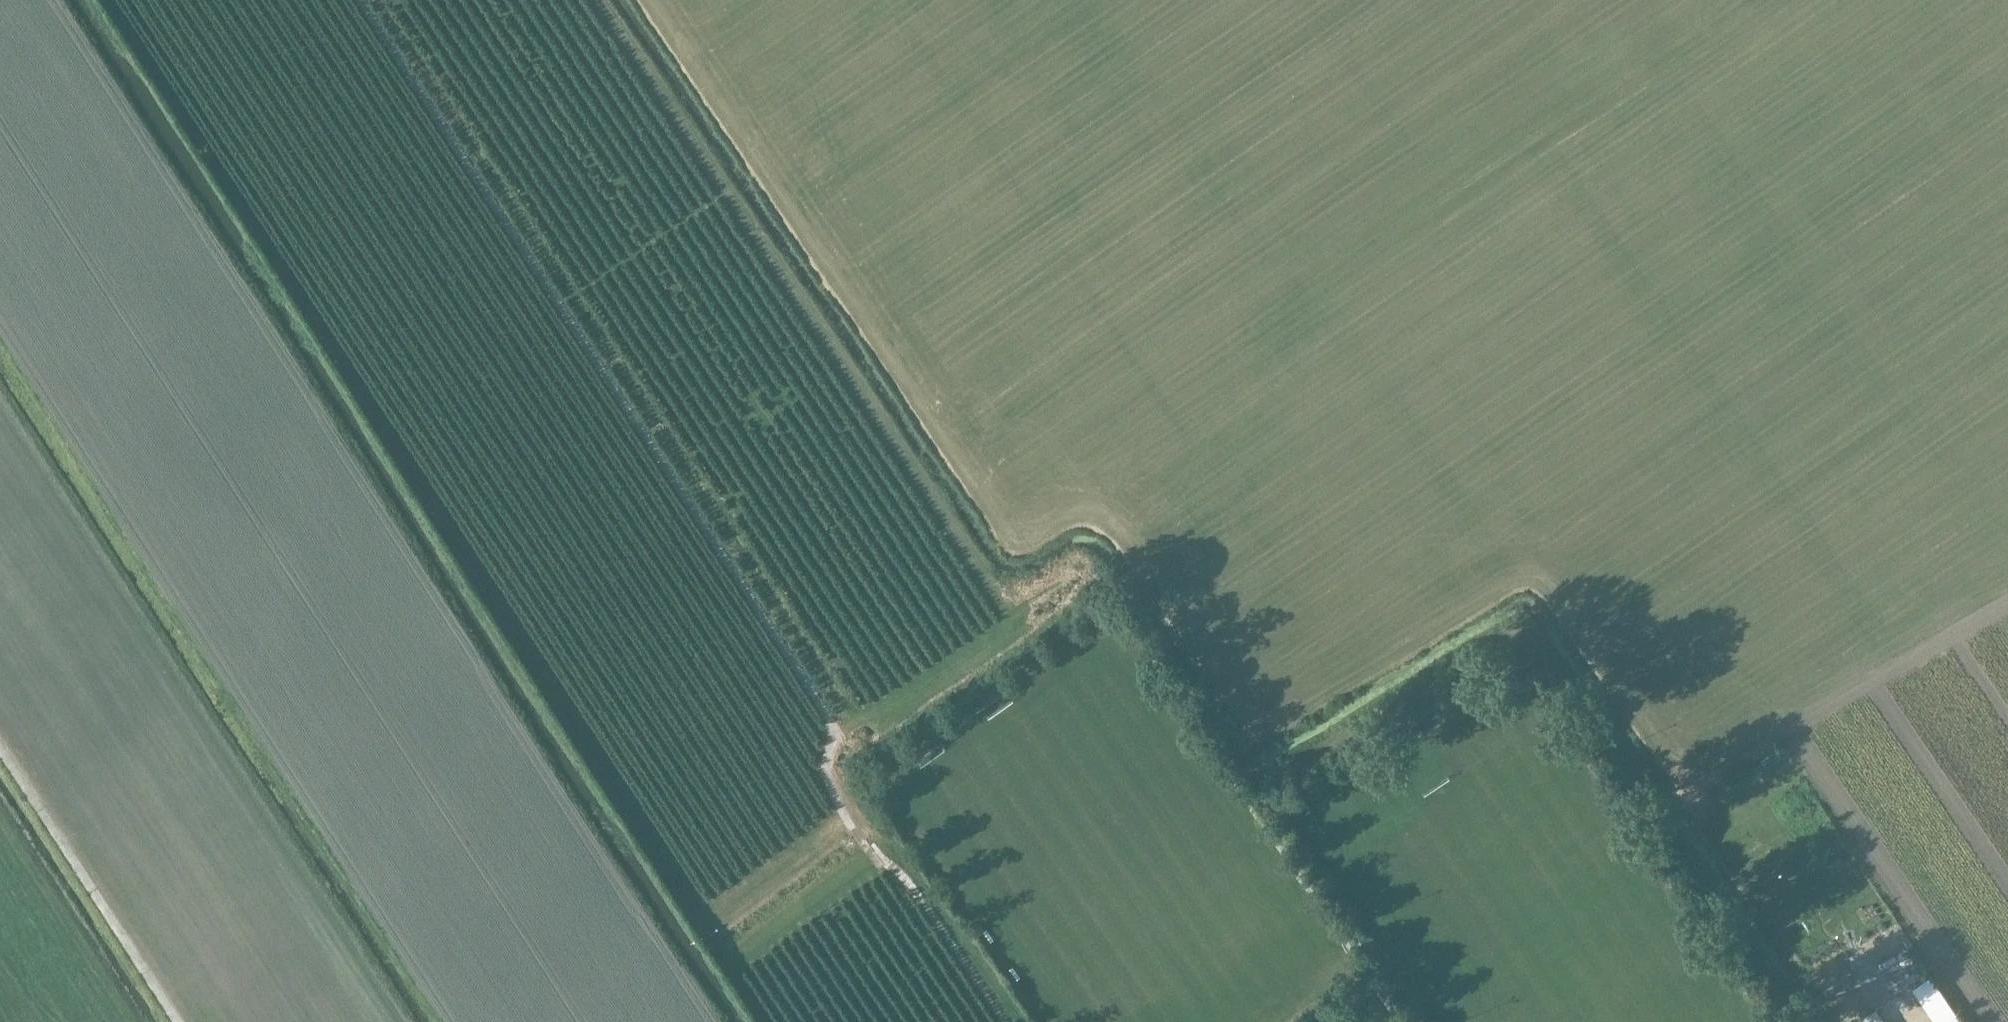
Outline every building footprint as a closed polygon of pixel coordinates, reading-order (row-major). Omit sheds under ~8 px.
[(1931,970),(1916,979),(1924,992),(1938,982),(1931,970)]
